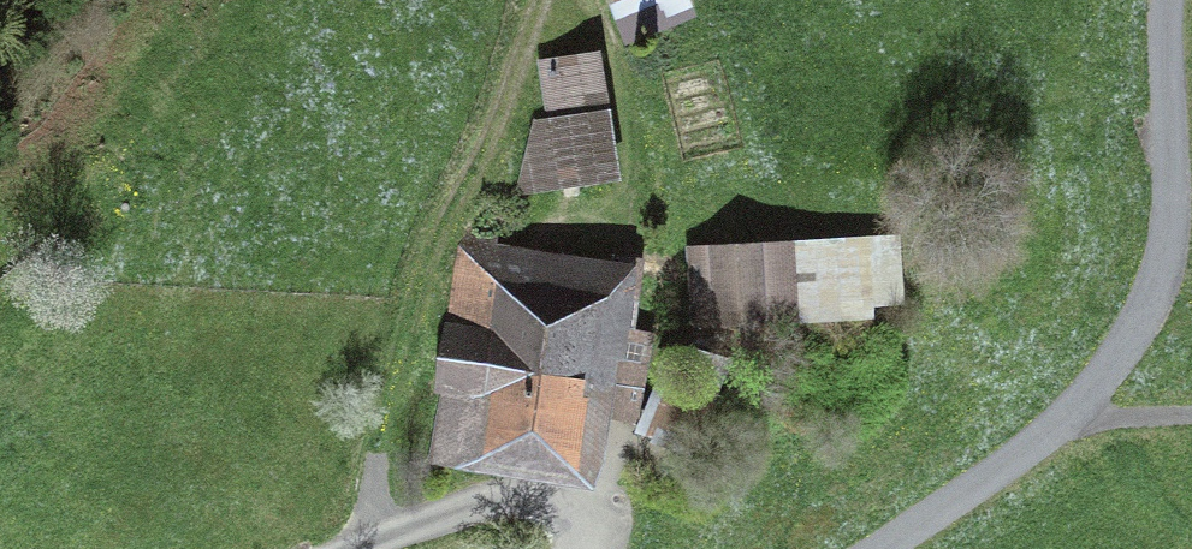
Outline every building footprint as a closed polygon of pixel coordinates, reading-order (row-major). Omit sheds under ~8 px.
[(543,114),(603,105),(597,67),(537,76),(543,114)] [(604,116),(534,126),(525,191),(614,178),(604,116)] [(899,304),(896,242),(688,251),(692,326),(796,321),(796,309),(899,304)] [(602,263),(460,243),(433,431),(575,451),(581,414),(635,422),(644,363),(589,355),(602,263)]
